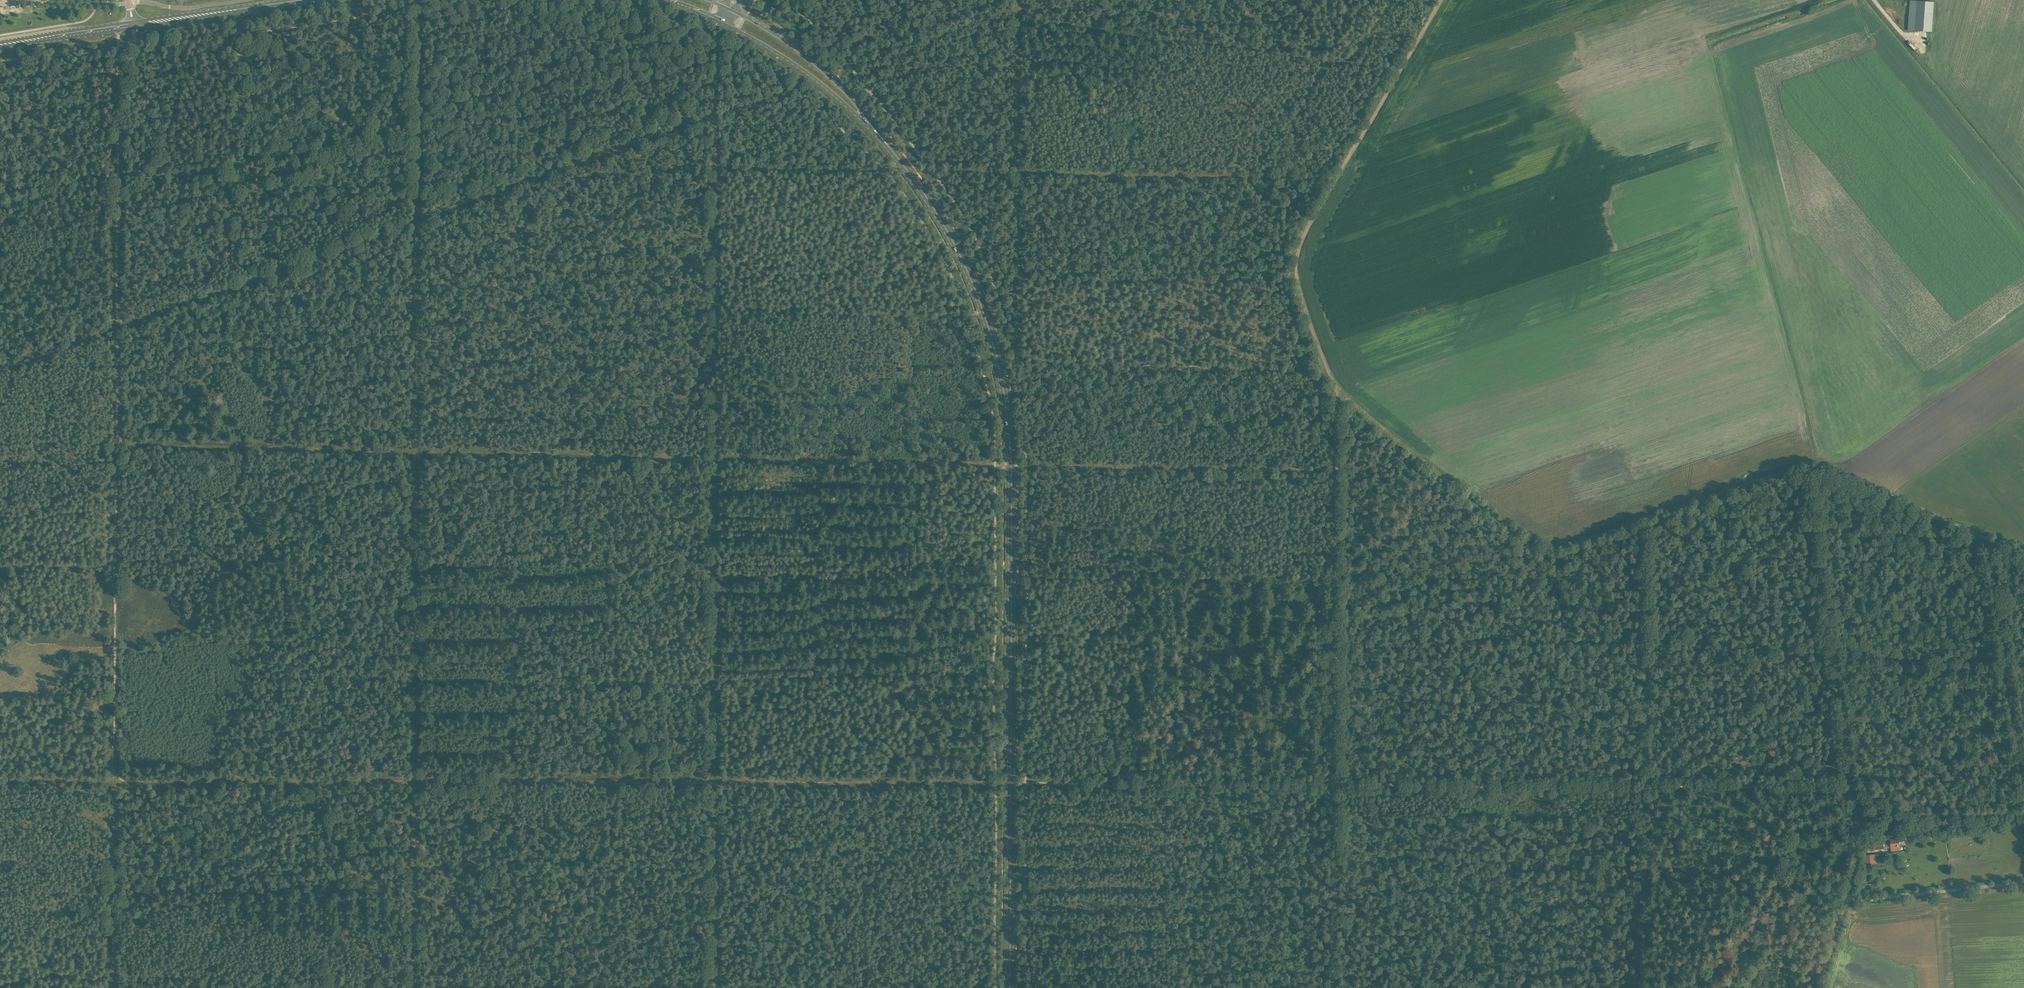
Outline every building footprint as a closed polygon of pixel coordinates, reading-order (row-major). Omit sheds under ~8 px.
[(1908,30),(1932,32),(1934,2),(1910,0),(1908,30)] [(1874,849),(1882,848),(1884,848),(1884,847),(1891,847),(1900,846),(1899,838),(1890,839),(1890,837),(1884,838),(1885,840),(1884,840),(1873,841),(1874,849)]
